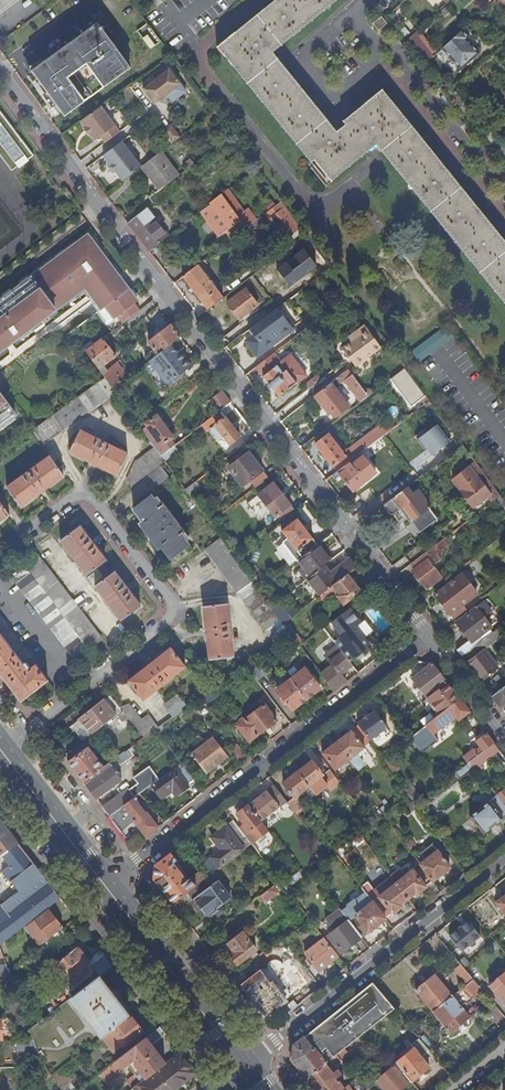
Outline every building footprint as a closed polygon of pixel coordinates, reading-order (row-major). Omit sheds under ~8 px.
[(17,0),(0,0),(0,12),(17,0)] [(0,12),(0,17),(24,0),(17,0),(0,12)] [(324,0),(279,0),(274,4),(242,29),(217,49),(310,165),(313,163),(329,183),(377,146),(470,261),(504,304),(504,242),(500,236),(497,233),(473,203),(455,182),(448,173),(423,142),(383,92),(343,123),(345,127),(343,129),(339,132),(336,134),(314,105),(289,75),(273,54),(299,33),(330,8),(324,0)] [(387,24),(381,17),(372,24),(378,31),(387,24)] [(129,72),(96,26),(28,75),(61,120),(129,72)] [(461,70),(479,54),(468,41),(470,39),(463,31),(443,50),(461,70)] [(426,65),(435,57),(416,34),(407,42),(426,65)] [(187,94),(170,72),(156,82),(155,80),(150,84),(151,86),(144,91),(155,106),(167,97),(173,105),(187,94)] [(504,155),(504,151),(489,132),(455,90),(454,89),(449,83),(444,87),(448,93),(501,158),(504,155)] [(105,144),(120,134),(101,108),(81,123),(85,129),(84,129),(90,137),(91,137),(95,142),(101,138),(105,144)] [(34,158),(0,113),(0,158),(12,174),(22,166),(23,167),(34,158)] [(171,127),(163,133),(172,146),(180,140),(171,127)] [(116,173),(123,183),(142,169),(122,143),(103,157),(111,167),(116,173)] [(179,178),(160,155),(142,168),(161,192),(167,187),(179,178)] [(172,193),(167,187),(161,192),(150,199),(155,206),(172,193)] [(244,215),(228,193),(212,205),(227,225),(221,230),(221,231),(221,232),(224,236),(228,233),(234,240),(257,222),(249,211),(244,215)] [(270,222),(278,216),(294,237),(302,231),(282,204),(266,216),(270,222)] [(212,205),(205,210),(221,230),(227,225),(212,205)] [(147,210),(128,225),(139,239),(149,252),(160,244),(168,238),(147,210)] [(294,237),(278,216),(270,222),(286,243),(294,237)] [(40,324),(69,303),(85,291),(91,298),(118,277),(88,237),(86,239),(0,303),(0,353),(18,340),(40,324)] [(86,239),(84,237),(0,299),(0,303),(86,239)] [(212,252),(214,255),(231,242),(228,239),(212,252)] [(149,252),(163,270),(174,262),(160,244),(149,252)] [(288,285),(317,267),(305,248),(276,265),(288,285)] [(202,264),(183,278),(202,303),(217,292),(207,278),(210,276),(202,264)] [(120,298),(129,291),(128,291),(118,277),(91,298),(102,312),(106,309),(120,298)] [(240,320),(258,307),(269,298),(257,282),(228,304),(240,320)] [(85,291),(69,303),(75,310),(88,300),(99,314),(102,312),(91,298),(85,291)] [(138,303),(129,291),(120,298),(106,309),(114,321),(117,318),(122,325),(139,312),(135,306),(138,303)] [(202,303),(208,311),(223,300),(217,292),(202,303)] [(263,312),(258,307),(240,320),(245,325),(263,312)] [(102,312),(99,314),(98,315),(107,326),(114,321),(106,309),(102,312)] [(277,310),(251,330),(256,337),(247,344),(257,357),(292,330),(277,310)] [(42,326),(40,324),(18,340),(20,343),(42,326)] [(320,345),(326,340),(314,324),(308,329),(320,345)] [(180,339),(171,327),(149,344),(153,350),(148,353),(153,360),(171,346),(180,339)] [(365,327),(355,334),(358,338),(352,343),(343,349),(356,368),(381,349),(365,327)] [(418,362),(453,338),(445,327),(410,350),(418,362)] [(219,343),(224,350),(242,337),(237,330),(230,335),(219,343)] [(358,338),(355,334),(349,339),(352,343),(358,338)] [(102,340),(85,353),(99,371),(116,359),(102,340)] [(171,346),(153,360),(150,362),(168,385),(191,367),(180,353),(178,355),(171,346)] [(268,359),(256,368),(279,398),(307,377),(291,356),(281,363),(274,354),(268,359)] [(105,379),(104,380),(113,391),(121,385),(127,380),(123,374),(116,379),(112,373),(115,370),(113,368),(102,376),(105,379)] [(431,403),(406,370),(394,378),(415,406),(423,400),(427,406),(431,403)] [(346,382),(361,403),(369,398),(353,377),(346,382)] [(82,395),(33,431),(44,446),(63,432),(114,394),(113,391),(104,380),(82,395)] [(113,391),(114,394),(119,401),(127,394),(121,385),(113,391)] [(332,385),(316,397),(330,416),(334,412),(339,419),(351,410),(332,385)] [(231,404),(221,392),(208,402),(217,414),(218,413),(231,404)] [(12,418),(15,417),(0,397),(0,428),(12,418)] [(337,473),(351,463),(359,457),(367,451),(378,443),(424,408),(421,404),(386,430),(383,426),(344,455),(329,435),(316,445),(328,462),(337,473)] [(217,414),(207,422),(212,429),(210,430),(215,437),(220,433),(230,446),(240,438),(225,419),(224,420),(218,413),(217,414)] [(155,449),(161,458),(177,445),(157,417),(145,426),(147,429),(142,432),(155,449)] [(446,425),(441,417),(435,421),(441,428),(446,425)] [(0,428),(0,432),(14,421),(12,418),(0,428)] [(431,456),(451,441),(437,423),(418,437),(431,456)] [(79,432),(69,453),(117,477),(127,455),(79,432)] [(382,449),(378,443),(367,451),(370,454),(371,453),(373,455),(382,449)] [(160,466),(165,463),(161,458),(155,449),(135,464),(127,481),(133,487),(148,475),(160,466)] [(256,489),(268,480),(248,454),(232,467),(237,474),(234,476),(243,488),(250,482),(256,489)] [(49,457),(6,488),(20,508),(63,477),(49,457)] [(337,473),(333,477),(336,480),(340,477),(352,492),(377,474),(364,458),(354,467),(351,463),(337,473)] [(491,484),(476,464),(453,481),(473,509),(488,498),(490,497),(484,489),(491,484)] [(169,478),(160,466),(148,475),(157,487),(169,478)] [(193,486),(200,480),(196,475),(189,481),(193,486)] [(490,497),(488,498),(492,504),(497,500),(501,498),(491,484),(484,489),(490,497)] [(282,522),(295,512),(273,485),(258,497),(275,518),(278,516),(282,522)] [(407,489),(384,507),(392,517),(401,510),(420,534),(437,520),(428,509),(430,507),(417,492),(412,496),(407,489)] [(152,496),(133,510),(149,531),(146,533),(153,542),(156,540),(172,561),(190,547),(182,535),(184,534),(163,505),(160,507),(152,496)] [(360,501),(348,510),(353,517),(365,507),(360,501)] [(9,516),(0,504),(0,523),(9,516)] [(355,519),(360,526),(372,516),(367,510),(355,519)] [(299,561),(318,546),(298,519),(282,532),(288,539),(283,543),(297,562),(299,561)] [(80,527),(61,541),(87,576),(106,562),(80,527)] [(234,558),(220,539),(206,549),(238,594),(259,591),(255,587),(234,558)] [(331,562),(318,546),(299,561),(302,564),(305,561),(308,564),(298,571),(306,581),(308,580),(323,568),(331,562)] [(423,564),(427,560),(433,556),(430,552),(420,560),(423,564)] [(37,557),(24,567),(11,577),(75,660),(88,650),(101,640),(37,557)] [(330,577),(323,568),(308,580),(321,597),(348,576),(358,568),(351,560),(330,577)] [(420,560),(412,565),(415,570),(413,571),(427,590),(442,579),(427,560),(423,564),(420,560)] [(115,573),(96,587),(122,622),(140,607),(115,573)] [(269,576),(260,583),(264,588),(265,587),(273,581),(269,576)] [(348,576),(321,597),(320,597),(324,603),(337,593),(339,596),(337,598),(344,606),(361,592),(348,576)] [(462,576),(435,596),(456,623),(468,613),(463,606),(477,596),(462,576)] [(255,587),(259,591),(259,592),(264,588),(260,583),(255,587)] [(264,588),(259,592),(263,597),(268,605),(275,600),(265,587),(264,588)] [(259,591),(238,594),(276,645),(283,640),(290,635),(287,630),(285,628),(283,625),(271,609),(268,605),(263,597),(259,592),(259,591)] [(470,641),(457,651),(462,658),(471,652),(475,649),(476,648),(472,644),(492,628),(484,618),(492,612),(485,602),(477,608),(475,606),(468,611),(470,614),(457,624),(470,641)] [(278,603),(271,609),(283,625),(286,623),(306,608),(303,603),(301,603),(286,614),(278,603)] [(226,605),(203,608),(210,660),(233,657),(226,605)] [(361,624),(349,609),(333,622),(344,636),(335,643),(343,653),(350,663),(370,647),(356,629),(361,624)] [(476,659),(467,665),(481,682),(498,669),(485,652),(504,637),(499,630),(476,648),(482,655),(476,659)] [(296,634),(292,637),(298,645),(303,642),(296,634)] [(292,637),(290,635),(283,640),(294,654),(300,648),(298,645),(292,637)] [(21,702),(48,682),(36,667),(31,670),(27,665),(26,666),(25,665),(23,666),(0,637),(0,674),(21,702)] [(475,649),(471,652),(476,659),(482,655),(476,648),(475,649)] [(171,650),(129,682),(144,701),(189,665),(184,659),(180,662),(171,650)] [(352,665),(350,663),(343,653),(331,663),(333,666),(321,675),(335,693),(347,683),(342,676),(346,673),(345,670),(352,665)] [(246,667),(254,677),(261,671),(254,661),(246,667)] [(440,716),(460,701),(432,664),(418,663),(415,666),(421,674),(413,680),(424,694),(440,716)] [(291,680),(306,700),(320,689),(305,669),(291,680)] [(292,711),(306,700),(291,680),(277,691),(292,711)] [(504,712),(504,711),(504,707),(504,706),(504,705),(504,688),(492,698),(504,712)] [(208,705),(218,696),(212,689),(202,697),(208,705)] [(174,718),(188,708),(178,695),(164,705),(174,718)] [(73,728),(83,741),(84,742),(117,716),(123,712),(121,709),(111,697),(73,728)] [(459,721),(470,713),(460,701),(440,716),(437,719),(432,722),(426,727),(433,736),(457,718),(459,721)] [(123,712),(124,713),(145,739),(156,731),(159,729),(148,716),(141,721),(129,706),(121,709),(123,712)] [(246,721),(258,736),(277,722),(265,706),(246,721)] [(432,722),(437,719),(429,708),(425,712),(432,722)] [(358,727),(369,742),(387,729),(376,712),(369,717),(368,716),(363,720),(364,721),(357,725),(358,727)] [(249,743),(258,736),(246,721),(238,727),(249,743)] [(350,761),(371,745),(369,742),(358,727),(337,743),(350,761)] [(468,757),(472,762),(494,745),(490,740),(486,735),(477,743),(481,749),(478,752),(475,751),(468,757)] [(214,739),(192,756),(207,775),(228,758),(214,739)] [(336,772),(350,761),(337,743),(322,755),(336,772)] [(477,771),(479,773),(482,771),(480,768),(487,762),(487,761),(499,752),(494,745),(472,762),(470,763),(477,771)] [(88,747),(68,763),(78,775),(84,783),(107,767),(105,764),(102,766),(88,747)] [(240,766),(247,761),(239,751),(232,756),(240,766)] [(129,759),(125,754),(114,762),(118,767),(129,759)] [(388,756),(382,760),(393,775),(400,771),(388,756)] [(312,762),(298,773),(309,788),(320,779),(331,792),(340,785),(329,771),(323,776),(312,762)] [(473,774),(477,771),(470,763),(467,766),(473,774)] [(110,764),(107,767),(84,783),(97,800),(122,781),(110,764)] [(194,781),(182,764),(160,780),(152,786),(161,798),(174,789),(178,795),(188,788),(187,786),(194,781)] [(459,779),(470,771),(466,765),(455,772),(459,779)] [(134,778),(144,792),(152,786),(160,780),(150,767),(134,778)] [(309,788),(298,773),(283,784),(294,799),(287,803),(296,815),(304,810),(299,804),(309,797),(304,791),(309,788)] [(274,787),(248,806),(261,823),(287,803),(274,787)] [(130,790),(104,809),(110,817),(134,799),(136,798),(130,790)] [(139,795),(136,798),(134,799),(139,806),(144,802),(139,795)] [(498,797),(471,818),(484,836),(504,819),(504,806),(498,797)] [(134,799),(110,817),(109,817),(119,830),(127,840),(140,831),(146,839),(150,835),(159,828),(147,813),(146,814),(139,806),(134,799)] [(409,799),(403,803),(411,814),(417,810),(409,799)] [(261,823),(248,806),(236,815),(257,841),(268,832),(261,823)] [(0,821),(0,857),(2,855),(18,843),(13,837),(0,821)] [(251,845),(233,821),(212,838),(221,850),(210,859),(219,870),(251,845)] [(266,834),(254,844),(260,851),(272,842),(266,834)] [(410,840),(405,844),(410,851),(415,847),(410,840)] [(10,864),(25,853),(21,848),(18,843),(2,855),(6,860),(10,864)] [(433,882),(433,883),(450,869),(433,846),(420,856),(425,863),(421,866),(424,870),(427,874),(433,882)] [(326,853),(329,858),(334,854),(330,849),(326,853)] [(60,898),(55,892),(40,872),(25,853),(10,864),(2,871),(10,881),(13,879),(21,889),(17,891),(0,905),(0,945),(6,940),(60,898)] [(192,883),(170,854),(155,866),(153,879),(162,891),(166,896),(173,905),(188,893),(201,884),(206,880),(201,873),(198,876),(199,878),(192,883)] [(392,878),(408,899),(415,894),(417,895),(426,888),(426,887),(433,882),(427,874),(424,870),(417,876),(414,872),(405,879),(399,871),(391,878),(392,878)] [(287,891),(303,878),(299,873),(283,886),(287,891)] [(401,905),(408,899),(392,878),(385,884),(390,890),(380,898),(393,914),(402,907),(401,905)] [(13,879),(10,881),(17,891),(21,889),(13,879)] [(201,884),(188,893),(194,900),(193,904),(198,911),(202,911),(206,916),(211,917),(219,911),(217,910),(231,899),(218,882),(206,891),(201,884)] [(269,897),(283,886),(280,882),(266,893),(269,897)] [(366,894),(385,920),(393,914),(380,898),(371,887),(364,892),(366,894)] [(362,938),(385,920),(366,894),(356,901),(354,901),(348,906),(347,908),(342,912),(362,938)] [(496,903),(504,914),(504,896),(496,903)] [(40,945),(62,927),(49,910),(26,927),(40,945)] [(342,954),(362,938),(342,912),(340,910),(326,920),(335,932),(329,937),(342,954)] [(484,917),(489,926),(498,922),(493,913),(484,917)] [(462,952),(480,936),(468,922),(449,937),(462,952)] [(233,941),(228,945),(234,953),(230,956),(238,966),(257,951),(243,933),(238,937),(235,935),(231,938),(233,941)] [(6,940),(0,945),(0,948),(1,952),(6,964),(12,962),(6,940)] [(319,972),(338,957),(324,940),(306,955),(319,972)] [(77,947),(59,960),(63,966),(71,975),(89,961),(77,947)] [(112,966),(105,956),(92,966),(100,976),(112,966)] [(63,966),(59,960),(52,966),(56,971),(63,966)] [(6,964),(0,964),(0,973),(9,973),(6,964)] [(467,985),(473,979),(461,964),(454,969),(467,985)] [(246,965),(229,980),(260,1013),(276,999),(246,965)] [(504,1003),(504,973),(489,986),(504,1004),(504,1003)] [(416,991),(433,1012),(452,996),(435,975),(416,991)] [(106,984),(100,976),(29,1030),(33,1040),(41,1062),(47,1070),(51,1075),(57,1070),(99,1038),(102,1036),(102,1035),(129,1014),(127,1011),(124,1007),(122,1009),(104,985),(106,984)] [(467,1006),(484,992),(473,979),(467,985),(452,996),(433,1012),(450,1033),(469,1017),(461,1007),(465,1004),(467,1006)] [(124,1007),(106,984),(104,985),(122,1009),(124,1007)] [(301,1070),(308,1079),(337,1055),(340,1052),(345,1049),(361,1036),(369,1030),(394,1009),(373,984),(321,1025),(294,1046),(294,1054),(294,1061),(301,1070)] [(131,1019),(128,1016),(102,1036),(99,1038),(109,1051),(112,1050),(119,1045),(122,1042),(124,1044),(143,1030),(133,1018),(131,1019)] [(33,1040),(29,1030),(26,1022),(21,1024),(24,1032),(22,1033),(23,1040),(33,1040)] [(133,1088),(137,1085),(165,1063),(151,1045),(165,1034),(160,1027),(99,1074),(107,1083),(120,1072),(118,1070),(135,1057),(137,1060),(134,1062),(142,1072),(136,1076),(134,1074),(127,1080),(133,1088)] [(376,1038),(369,1030),(361,1036),(368,1044),(376,1038)] [(412,1082),(437,1061),(419,1040),(411,1047),(414,1050),(397,1064),(412,1082)] [(195,1072),(179,1052),(165,1063),(137,1085),(141,1089),(173,1089),(195,1072)] [(316,1089),(342,1089),(345,1088),(337,1079),(341,1075),(338,1070),(333,1074),(331,1071),(342,1062),(337,1055),(308,1079),(316,1089)] [(39,1078),(47,1070),(41,1062),(38,1068),(35,1073),(39,1078)] [(394,1066),(376,1081),(383,1089),(402,1089),(409,1084),(394,1066)] [(63,1089),(73,1089),(57,1070),(51,1075),(63,1089)] [(358,1077),(365,1086),(369,1082),(363,1074),(358,1077)]
